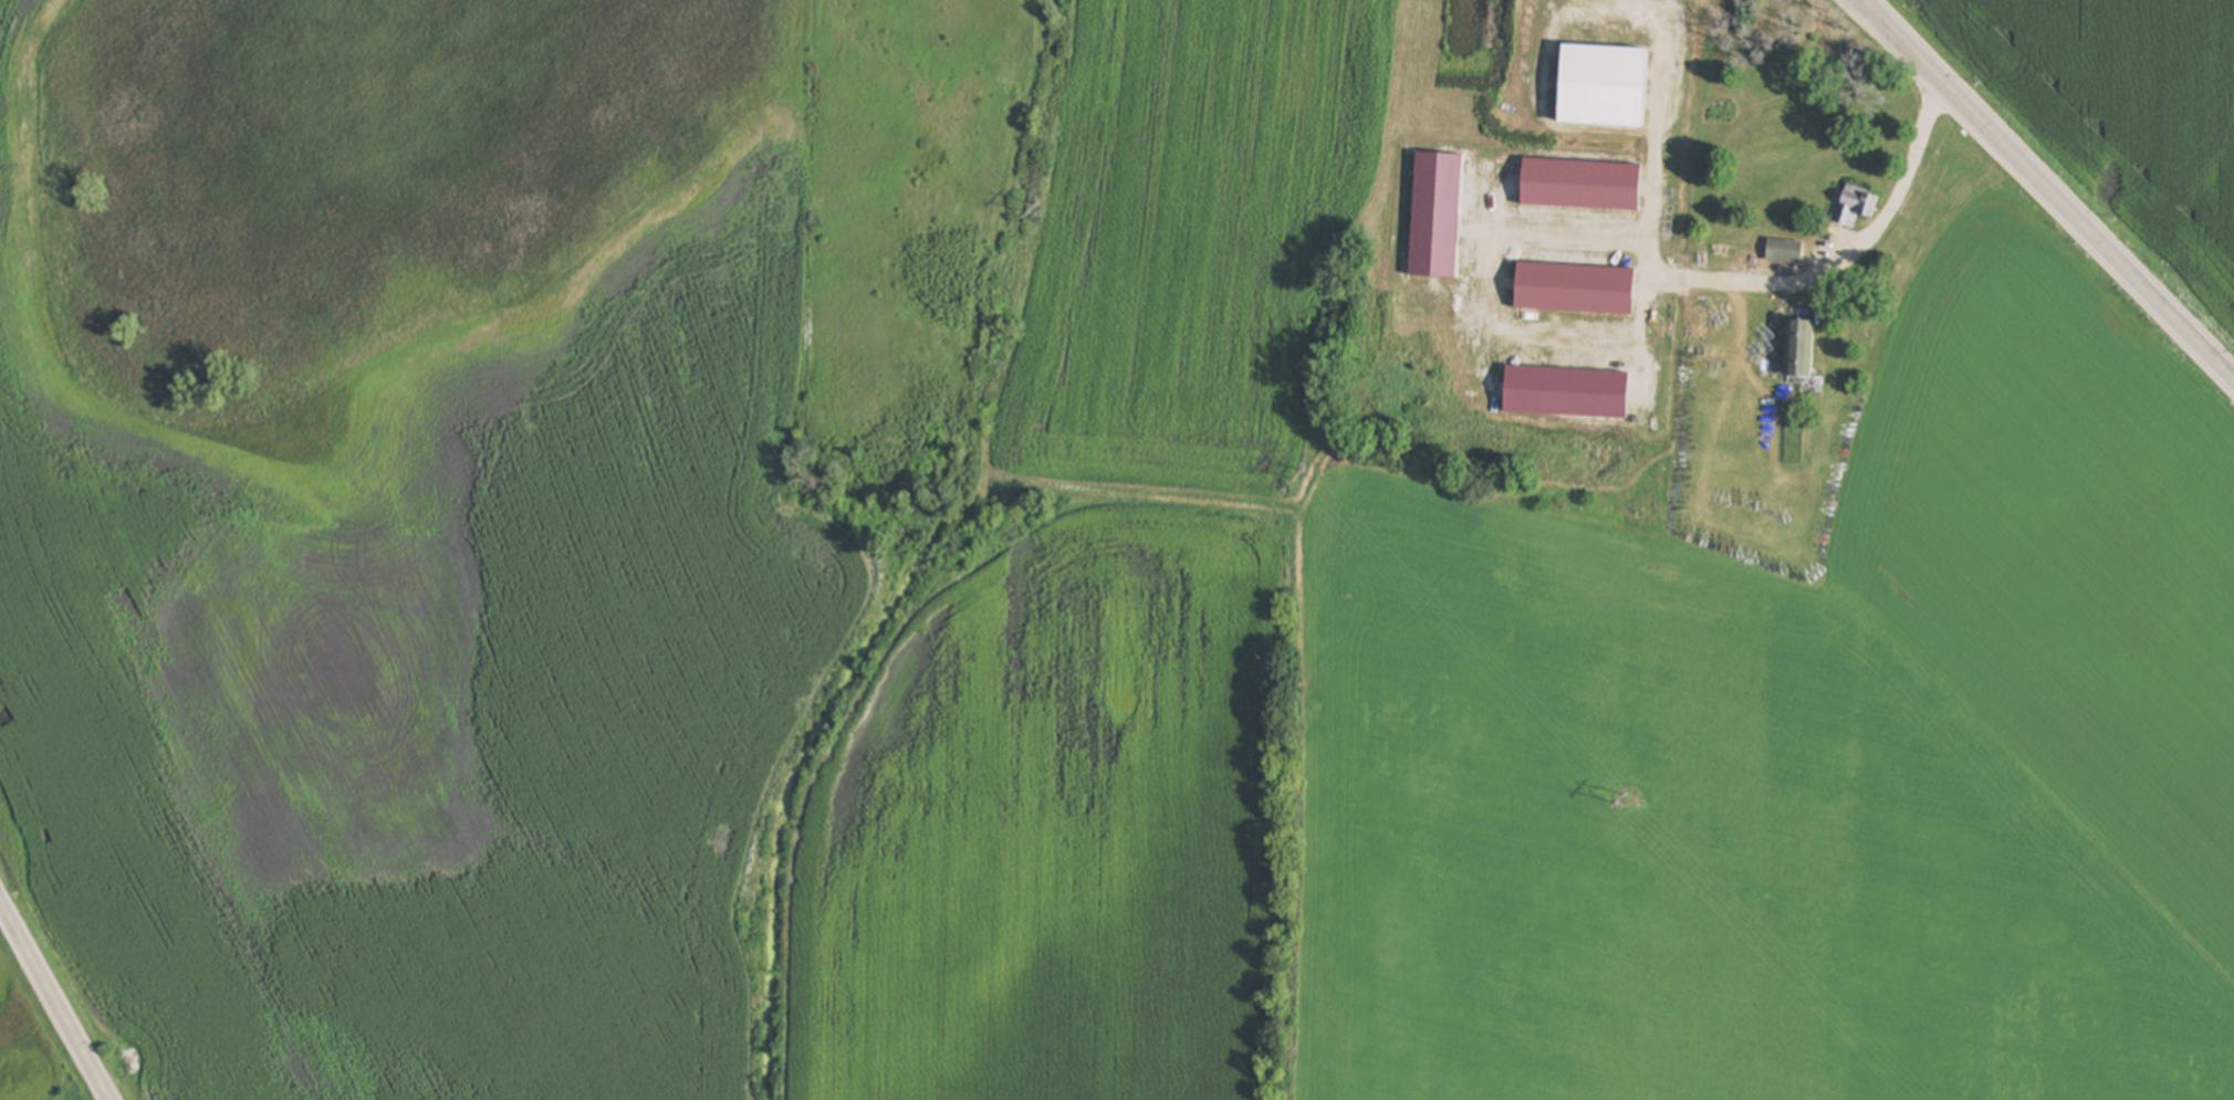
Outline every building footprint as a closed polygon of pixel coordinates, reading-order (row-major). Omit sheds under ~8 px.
[(1855,230),(1860,215),(1874,219),(1882,196),(1849,185),(1836,224),(1855,230)] [(1767,263),(1803,267),(1805,244),(1770,240),(1767,263)] [(1814,378),(1816,321),(1790,320),(1789,385),(1803,385),(1803,395),(1823,396),(1823,378),(1814,378)]
